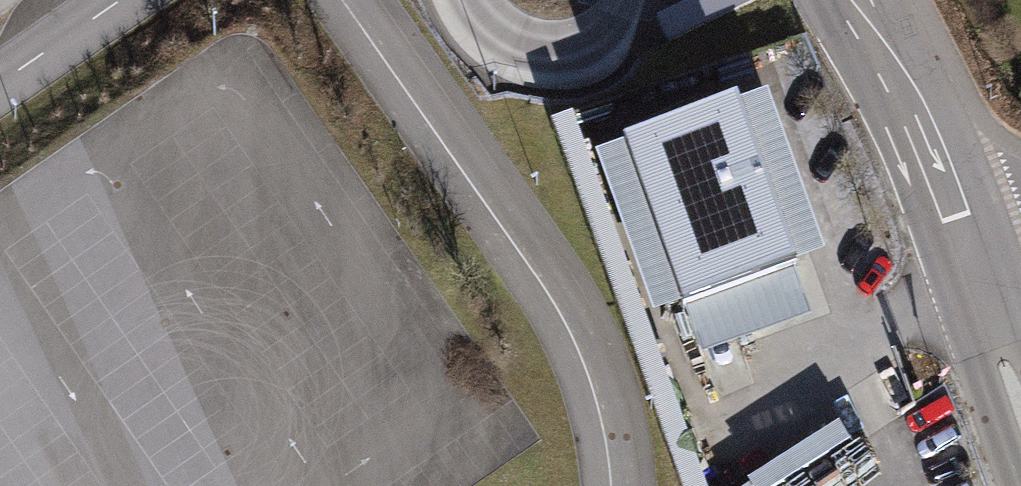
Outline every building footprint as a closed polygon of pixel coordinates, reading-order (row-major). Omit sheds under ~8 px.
[(762,101),(591,162),(648,322),(679,311),(697,361),(811,320),(793,269),(819,259),(762,101)]
